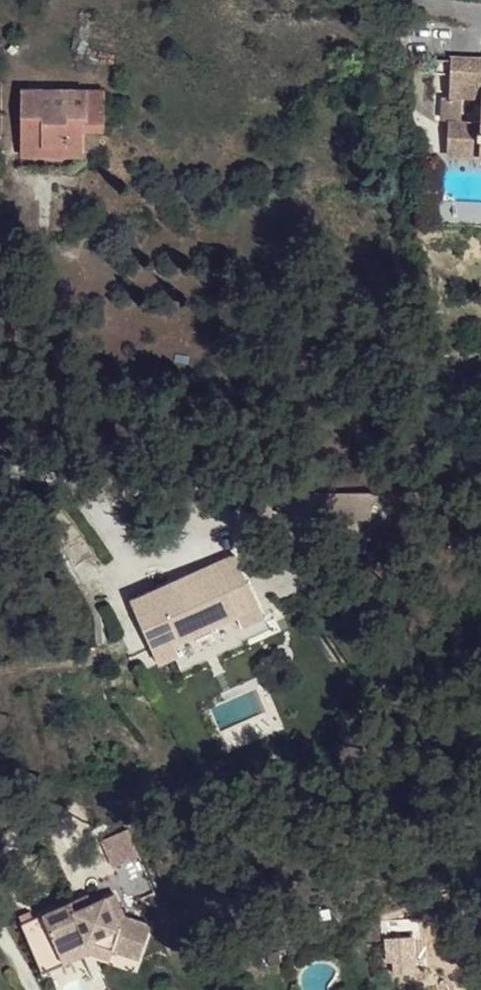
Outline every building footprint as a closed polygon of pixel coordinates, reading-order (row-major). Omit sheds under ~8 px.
[(433,58),(432,73),(449,73),(450,58),(433,58)] [(446,152),(480,153),(480,60),(450,58),(449,73),(448,97),(447,120),(446,152)] [(21,92),(21,155),(83,156),(83,130),(104,130),(104,92),(21,92)] [(439,119),(447,120),(448,97),(441,97),(439,119)] [(372,519),(374,491),(327,492),(280,491),(278,513),(370,519),(372,519)] [(130,600),(157,664),(178,655),(178,654),(172,642),(237,613),(242,625),(243,627),(264,617),(236,556),(217,564),(219,569),(192,581),(190,576),(150,592),(149,591),(130,600)] [(217,564),(190,576),(192,581),(219,569),(217,564)] [(172,642),(178,654),(242,625),(237,613),(172,642)] [(71,901),(21,923),(35,956),(56,947),(58,951),(87,940),(113,950),(139,958),(150,925),(124,915),(114,892),(93,902),(75,909),(71,901)] [(89,894),(71,901),(75,909),(93,902),(89,894)] [(56,947),(35,956),(42,973),(63,963),(82,956),(82,953),(87,950),(110,958),(113,950),(87,940),(58,951),(56,947)]
